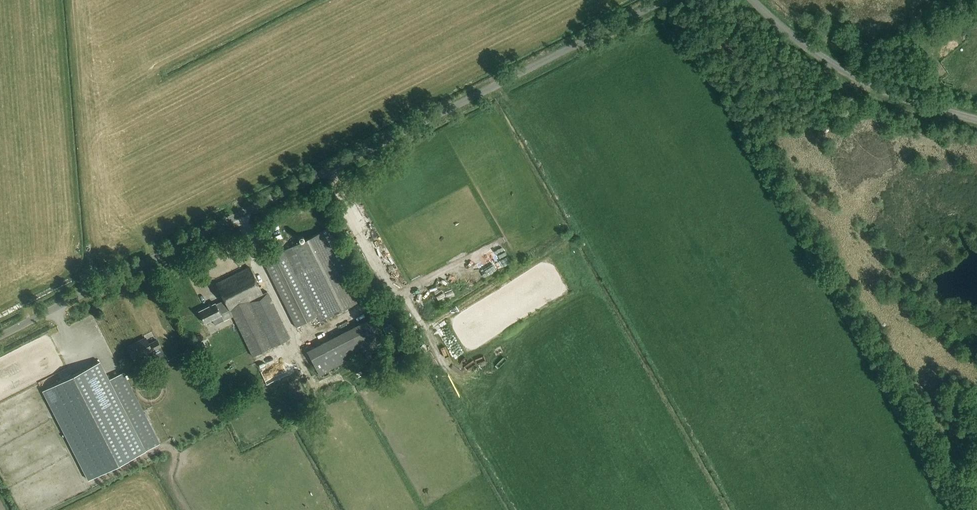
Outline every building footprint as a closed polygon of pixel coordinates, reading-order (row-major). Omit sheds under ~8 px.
[(296,327),(318,316),(321,322),(366,299),(329,228),(285,251),(284,250),(272,256),(274,261),(266,265),(296,327)] [(253,357),(291,338),(267,291),(264,293),(250,266),(217,283),(226,300),(216,305),(215,303),(199,311),(206,324),(213,320),(216,325),(224,321),(221,315),(230,310),(253,357)] [(371,318),(306,351),(319,376),(383,343),(371,318)] [(200,343),(194,346),(197,353),(203,350),(200,343)] [(85,479),(143,451),(159,443),(123,372),(108,379),(99,360),(41,389),(85,479)]
